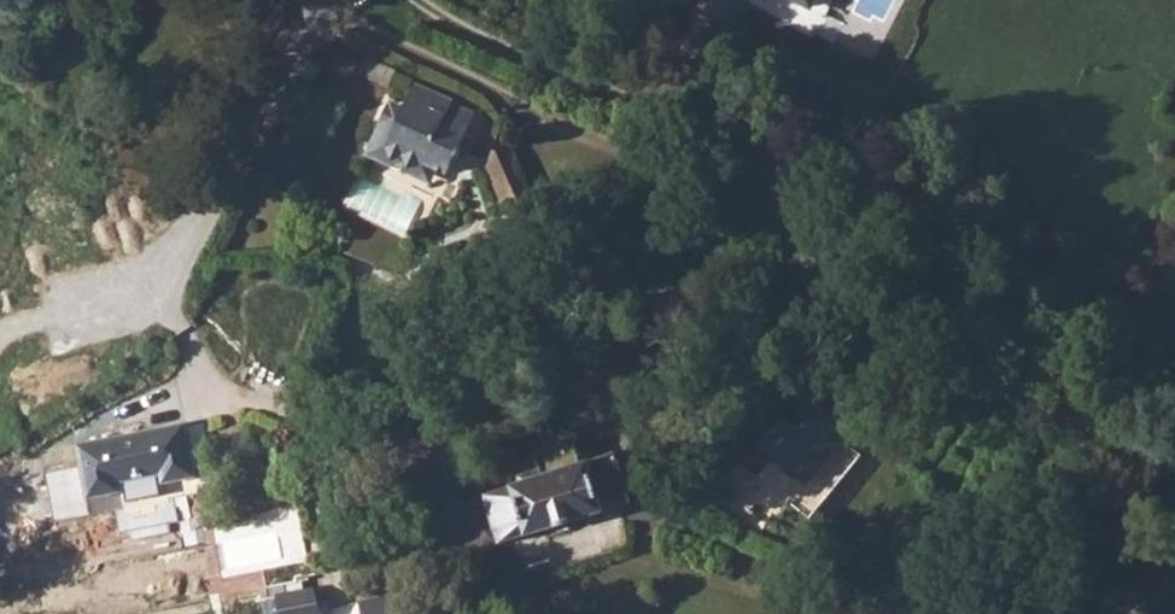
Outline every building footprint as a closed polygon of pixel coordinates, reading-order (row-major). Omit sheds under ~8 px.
[(808,13),(816,0),(782,0),(808,13)] [(444,177),(457,144),(467,121),(446,113),(447,110),(414,95),(407,93),(399,118),(387,113),(370,155),(373,163),(421,184),(428,171),(444,177)] [(530,224),(495,140),(480,182),(503,237),(530,224)] [(1166,361),(1174,367),(1174,345),(1170,356),(1166,361)] [(84,498),(120,491),(118,482),(160,473),(162,482),(195,476),(184,424),(74,446),(84,498)] [(814,475),(824,481),(829,474),(775,431),(752,463),(777,482),(779,480),(801,494),(814,475)] [(585,474),(579,452),(539,463),(544,479),(523,486),(523,494),(488,506),(505,564),(640,521),(636,509),(642,506),(631,473),(625,475),(621,462),(585,474)]
